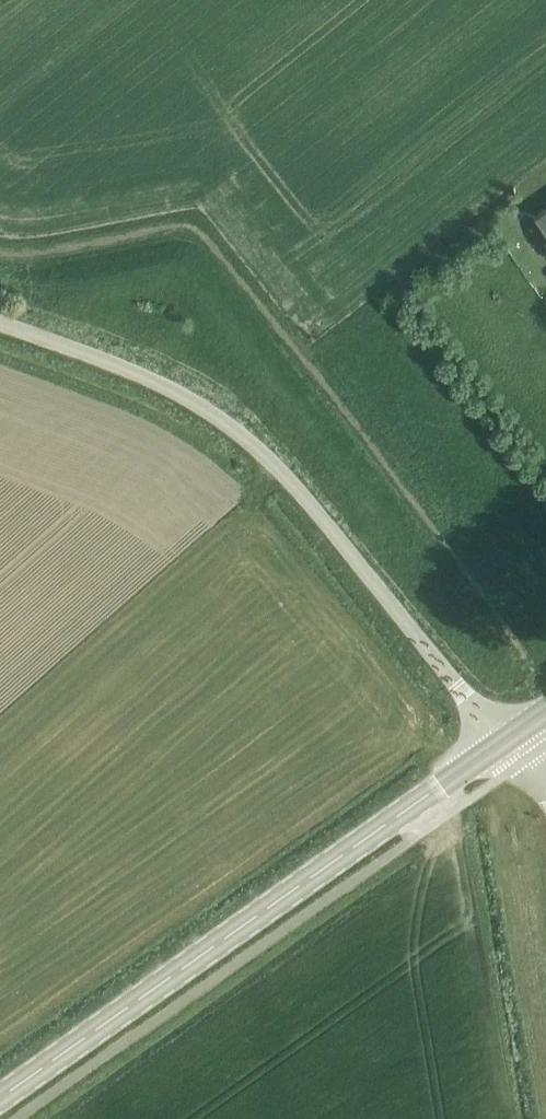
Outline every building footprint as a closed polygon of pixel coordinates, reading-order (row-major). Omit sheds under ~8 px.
[(532,216),(545,234),(545,206),(532,216)]
